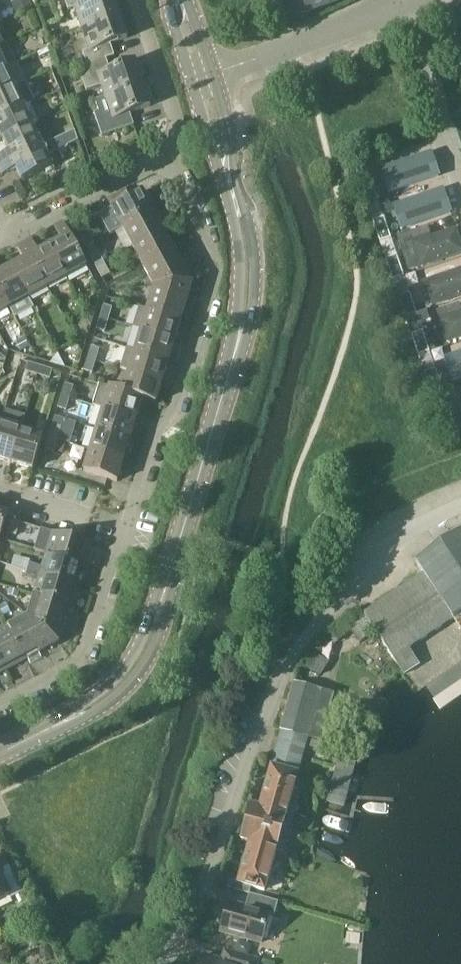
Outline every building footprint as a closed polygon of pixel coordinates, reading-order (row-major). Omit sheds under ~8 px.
[(82,28),(120,15),(115,0),(65,0),(68,10),(75,7),(82,28)] [(303,14),(336,3),(335,0),(298,0),(303,14)] [(83,52),(87,65),(107,58),(115,56),(111,44),(128,38),(120,15),(82,28),(89,50),(83,52)] [(16,63),(7,43),(3,45),(0,47),(0,70),(16,63)] [(101,86),(105,96),(143,83),(142,80),(144,75),(142,67),(137,65),(135,61),(110,70),(107,58),(87,65),(79,68),(87,90),(101,86)] [(16,63),(0,70),(0,94),(16,87),(26,82),(16,63)] [(143,83),(105,96),(109,108),(94,113),(102,136),(129,127),(125,115),(151,106),(150,103),(152,98),(149,90),(145,88),(143,83)] [(16,87),(0,94),(0,117),(25,106),(16,87)] [(3,139),(40,123),(30,103),(25,106),(0,117),(0,133),(3,139)] [(53,140),(44,120),(40,123),(3,139),(9,151),(0,155),(0,165),(53,140)] [(53,140),(0,165),(0,169),(2,174),(16,168),(22,180),(53,165),(48,155),(57,151),(60,152),(67,148),(68,146),(78,141),(74,131),(53,140)] [(394,191),(395,191),(443,175),(435,152),(395,166),(387,170),(394,191)] [(122,227),(153,210),(142,190),(112,208),(122,227)] [(405,223),(407,228),(453,213),(447,190),(399,207),(405,223)] [(125,251),(133,247),(163,229),(153,210),(122,227),(115,231),(125,251)] [(384,217),(373,221),(380,242),(391,238),(384,217)] [(50,245),(66,276),(86,266),(63,222),(55,226),(62,239),(50,245)] [(163,229),(133,247),(143,265),(174,248),(163,229)] [(420,268),(460,254),(460,239),(458,229),(413,245),(418,262),(420,268)] [(86,248),(94,243),(88,232),(80,236),(86,248)] [(47,286),(66,276),(50,245),(38,252),(31,239),(24,243),(47,286)] [(47,286),(24,243),(17,247),(24,259),(12,266),(28,296),(47,286)] [(174,248),(143,265),(154,286),(192,282),(174,248)] [(96,267),(104,263),(98,252),(90,256),(96,267)] [(397,255),(386,259),(393,279),(404,276),(397,255)] [(110,274),(104,263),(96,267),(102,278),(110,274)] [(28,296),(12,266),(0,272),(0,289),(9,306),(15,318),(34,308),(28,296)] [(441,301),(460,294),(460,270),(431,281),(423,284),(430,305),(441,301)] [(192,282),(154,286),(147,309),(181,319),(192,282)] [(9,306),(0,289),(0,311),(9,306)] [(410,293),(399,296),(406,317),(417,314),(410,293)] [(100,317),(109,320),(112,308),(104,305),(100,317)] [(133,326),(175,339),(181,319),(147,309),(139,306),(133,326)] [(438,321),(445,342),(456,338),(460,337),(460,314),(450,317),(438,321)] [(105,332),(109,320),(100,317),(96,329),(105,332)] [(126,347),(169,360),(175,339),(133,326),(126,347)] [(423,331),(412,334),(419,355),(430,352),(423,331)] [(91,346),(88,359),(96,361),(100,349),(91,346)] [(120,368),(129,370),(162,381),(169,360),(126,347),(120,368)] [(457,377),(459,381),(460,381),(460,356),(451,360),(457,377)] [(93,373),(96,361),(88,359),(84,371),(93,373)] [(38,375),(41,366),(28,362),(26,371),(38,375)] [(53,370),(41,366),(38,375),(50,378),(53,370)] [(436,368),(424,372),(431,393),(443,389),(436,368)] [(143,397),(142,398),(156,402),(162,381),(129,370),(123,390),(122,391),(143,397)] [(93,405),(103,408),(136,418),(142,398),(143,397),(122,391),(123,390),(99,383),(93,405)] [(61,396),(70,398),(74,386),(65,384),(61,396)] [(67,410),(70,398),(61,396),(58,408),(67,410)] [(136,418),(103,408),(96,428),(130,439),(136,418)] [(1,422),(0,425),(0,459),(11,462),(21,429),(25,415),(5,409),(1,422)] [(49,437),(58,439),(61,427),(53,424),(49,437)] [(130,439),(96,428),(90,449),(124,459),(126,452),(128,453),(131,452),(133,443),(132,441),(130,440),(130,439)] [(21,429),(11,462),(32,469),(43,435),(21,429)] [(54,452),(58,439),(49,437),(45,449),(54,452)] [(124,459),(90,449),(84,471),(117,481),(124,459)] [(9,509),(0,507),(0,538),(9,509)] [(21,521),(13,519),(9,532),(17,534),(21,521)] [(89,543),(42,529),(35,549),(46,553),(83,564),(89,543)] [(362,610),(402,673),(417,664),(407,648),(460,614),(460,534),(416,563),(423,573),(362,610)] [(83,564),(46,553),(42,566),(30,562),(27,570),(76,585),(83,564)] [(76,585),(27,570),(25,578),(37,581),(34,594),(70,605),(76,585)] [(10,588),(8,595),(18,598),(20,591),(10,588)] [(70,605),(34,594),(27,615),(59,641),(70,605)] [(11,611),(6,602),(0,605),(0,609),(3,615),(11,611)] [(59,641),(27,615),(8,625),(26,659),(59,641)] [(8,625),(0,630),(0,655),(7,669),(26,659),(8,625)] [(312,652),(304,666),(320,676),(328,662),(312,652)] [(333,693),(295,682),(282,728),(330,741),(333,729),(324,726),(333,693)] [(308,737),(282,729),(260,805),(252,802),(242,838),(251,840),(239,881),(231,879),(229,886),(251,892),(253,885),(266,888),(271,869),(276,851),(284,853),(293,818),(286,817),(308,737)] [(341,746),(324,807),(349,815),(363,751),(341,746)] [(9,893),(11,897),(23,891),(11,868),(0,874),(0,898),(9,893)] [(280,900),(251,892),(247,905),(230,901),(222,930),(263,940),(271,912),(276,913),(280,900)] [(252,945),(238,941),(235,951),(249,954),(252,945)] [(235,951),(233,950),(230,961),(205,954),(202,963),(260,963),(262,957),(249,954),(235,951)]
